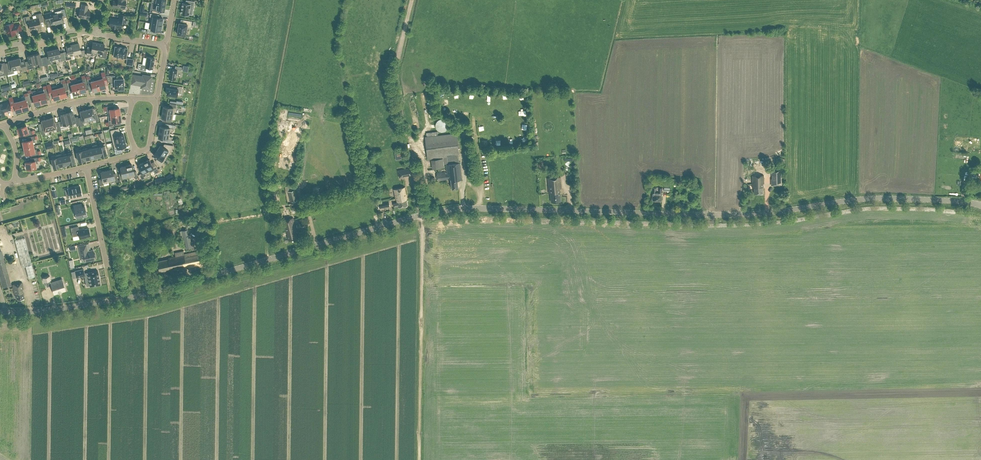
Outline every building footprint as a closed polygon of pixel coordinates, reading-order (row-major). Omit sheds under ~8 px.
[(189,0),(186,0),(186,3),(183,2),(181,13),(189,15),(190,8),(194,8),(195,1),(189,0)] [(150,11),(158,13),(159,10),(160,10),(164,11),(165,4),(151,2),(150,11)] [(87,8),(88,5),(82,4),(81,9),(79,9),(78,17),(89,19),(90,11),(86,10),(87,8)] [(61,12),(55,14),(58,24),(60,23),(60,22),(64,21),(63,17),(66,16),(64,8),(60,9),(61,12)] [(36,18),(33,19),(36,28),(41,27),(40,22),(44,21),(41,12),(35,14),(36,18)] [(58,24),(55,14),(52,15),(51,12),(44,13),(46,21),(49,20),(50,21),(51,25),(55,24),(58,24)] [(150,16),(149,22),(161,24),(161,23),(162,23),(163,19),(162,19),(162,18),(157,17),(158,14),(150,12),(149,16),(150,16)] [(125,23),(126,15),(120,14),(119,19),(117,19),(110,18),(108,26),(112,26),(112,27),(115,28),(115,27),(121,28),(121,27),(122,27),(122,25),(121,24),(122,22),(125,23)] [(36,28),(33,19),(30,19),(29,15),(23,17),(25,26),(29,25),(30,30),(36,28)] [(179,22),(178,34),(180,34),(180,35),(183,35),(186,35),(187,27),(191,27),(192,21),(183,19),(183,23),(179,22)] [(161,24),(149,22),(148,28),(147,28),(147,32),(154,33),(155,29),(160,30),(160,29),(161,30),(162,25),(161,25),(161,24)] [(13,23),(5,25),(6,29),(5,29),(5,30),(5,31),(6,32),(7,32),(8,35),(15,33),(15,32),(21,30),(19,23),(13,25),(13,23)] [(93,52),(97,53),(98,43),(92,42),(91,47),(87,46),(86,55),(93,56),(93,52)] [(79,43),(72,44),(74,54),(79,53),(80,56),(85,55),(84,49),(80,50),(79,43)] [(98,43),(97,53),(100,53),(99,57),(102,57),(106,58),(107,51),(107,50),(103,49),(104,44),(98,43)] [(67,51),(64,52),(65,59),(69,59),(71,59),(71,55),(74,54),(72,44),(66,46),(67,51)] [(113,56),(126,58),(127,48),(115,46),(113,56)] [(58,48),(53,49),(55,59),(58,59),(59,61),(65,59),(64,52),(60,52),(58,48)] [(48,55),(44,56),(46,64),(53,63),(52,60),(55,59),(53,49),(47,51),(48,55)] [(39,53),(33,54),(36,64),(39,64),(39,66),(46,64),(44,56),(40,57),(39,53)] [(29,60),(25,61),(27,69),(34,67),(33,65),(36,64),(33,54),(27,55),(29,60)] [(135,69),(137,69),(146,70),(146,67),(153,68),(154,57),(146,56),(145,64),(138,63),(136,63),(135,69)] [(14,59),(16,69),(19,68),(20,71),(27,70),(27,69),(25,61),(24,58),(20,59),(20,57),(14,59)] [(5,66),(7,74),(14,73),(13,69),(16,69),(14,59),(8,60),(9,65),(5,66)] [(170,68),(169,78),(176,79),(178,69),(181,70),(182,66),(176,65),(175,69),(170,68)] [(98,86),(99,89),(105,87),(104,82),(107,81),(107,80),(104,72),(104,71),(101,72),(102,78),(99,79),(98,77),(96,77),(98,86)] [(110,81),(110,82),(114,82),(114,86),(114,87),(115,87),(118,87),(118,89),(119,89),(119,90),(122,89),(122,88),(123,88),(123,78),(115,78),(114,75),(110,75),(106,75),(108,81),(110,81)] [(133,75),(131,83),(141,85),(141,87),(149,88),(150,87),(150,86),(150,85),(150,84),(151,76),(143,75),(143,76),(133,75)] [(98,86),(96,77),(94,78),(94,80),(91,81),(90,78),(89,76),(86,76),(87,78),(89,85),(92,84),(93,90),(99,89),(98,86)] [(76,80),(79,92),(85,90),(84,85),(87,84),(85,77),(82,78),(81,78),(82,79),(78,80),(76,80)] [(69,91),(72,90),(73,94),(79,92),(76,80),(74,81),(75,83),(71,84),(69,79),(66,80),(69,91)] [(57,85),(60,97),(66,96),(65,90),(68,90),(66,82),(65,80),(62,81),(63,83),(64,86),(60,87),(59,85),(57,85)] [(47,88),(49,95),(50,97),(53,96),(54,99),(60,97),(57,85),(51,87),(50,84),(47,84),(47,88)] [(40,90),(38,91),(41,103),(47,101),(45,96),(48,95),(46,88),(47,87),(46,85),(43,86),(43,88),(44,92),(40,93),(40,90)] [(182,86),(175,85),(175,88),(166,87),(166,91),(167,91),(166,94),(177,96),(178,91),(181,92),(182,86)] [(28,92),(28,94),(30,101),(34,100),(35,104),(41,103),(38,91),(36,92),(36,94),(32,95),(31,91),(28,92)] [(21,98),(19,98),(22,110),(28,108),(27,103),(30,102),(30,101),(28,94),(28,95),(25,95),(26,99),(22,100),(21,98)] [(12,110),(15,109),(16,112),(22,110),(19,98),(17,99),(17,101),(14,102),(12,96),(8,97),(12,110)] [(8,102),(1,104),(1,103),(0,103),(0,116),(4,115),(3,111),(6,110),(6,111),(10,110),(8,102)] [(174,113),(175,114),(176,104),(170,102),(170,106),(164,105),(163,111),(174,113)] [(108,113),(108,115),(120,114),(119,107),(114,108),(113,105),(105,106),(103,106),(104,110),(106,109),(109,109),(110,113),(108,113)] [(92,107),(86,109),(89,120),(92,119),(93,122),(98,121),(96,112),(96,114),(94,114),(92,107)] [(78,117),(80,126),(87,124),(86,120),(89,120),(86,109),(80,111),(82,118),(78,119),(78,117)] [(73,111),(66,113),(69,123),(72,122),(73,126),(80,124),(80,126),(78,117),(77,116),(78,117),(74,118),(73,111)] [(173,119),(174,113),(163,111),(162,117),(164,118),(164,121),(171,122),(171,119),(173,119)] [(58,121),(61,130),(67,128),(65,124),(69,123),(66,113),(60,115),(62,121),(59,122),(58,121)] [(108,117),(108,121),(105,122),(106,125),(108,125),(116,124),(115,120),(121,120),(120,114),(108,115),(108,117)] [(53,117),(47,118),(50,129),(53,128),(54,132),(60,130),(61,130),(58,121),(58,123),(55,124),(53,117)] [(50,129),(47,118),(41,120),(43,128),(40,129),(42,135),(48,133),(47,130),(50,129)] [(441,131),(442,131),(444,131),(445,131),(446,130),(448,129),(448,127),(449,126),(449,124),(448,123),(448,121),(447,120),(446,119),(444,119),(443,118),(441,118),(440,119),(438,119),(437,120),(436,122),(436,123),(436,125),(436,126),(436,128),(437,129),(438,130),(439,131),(441,131)] [(27,129),(26,125),(17,128),(19,134),(24,133),(25,136),(32,133),(34,133),(34,130),(33,129),(30,130),(30,128),(27,129)] [(110,129),(113,142),(124,139),(123,133),(120,134),(119,134),(117,128),(110,129)] [(428,159),(443,157),(443,158),(444,164),(446,163),(447,173),(447,176),(444,176),(444,172),(436,172),(437,180),(451,178),(451,181),(451,184),(452,188),(458,187),(457,180),(461,179),(460,162),(459,154),(459,153),(457,133),(438,135),(437,131),(426,132),(427,136),(425,136),(428,159)] [(22,141),(24,147),(31,146),(33,145),(32,141),(35,141),(34,139),(38,138),(37,135),(33,136),(27,137),(28,140),(22,141)] [(124,139),(113,142),(114,148),(126,145),(124,139)] [(104,143),(98,145),(100,155),(106,154),(104,143)] [(161,145),(157,150),(167,156),(172,148),(173,145),(165,143),(163,146),(161,145)] [(92,145),(92,147),(93,147),(95,157),(100,155),(98,145),(98,144),(92,145)] [(36,148),(34,149),(33,145),(31,146),(24,147),(25,153),(30,152),(31,155),(37,154),(41,153),(40,150),(37,151),(36,148)] [(84,159),(81,149),(79,149),(78,147),(75,148),(78,161),(84,159)] [(87,149),(88,149),(87,147),(81,149),(84,159),(89,158),(87,149)] [(167,156),(157,150),(154,155),(158,157),(156,160),(160,167),(167,156)] [(59,166),(56,155),(50,156),(53,167),(59,166)] [(25,162),(26,168),(36,167),(35,163),(37,163),(37,160),(40,160),(40,156),(38,157),(30,158),(31,161),(25,162)] [(444,167),(444,164),(443,158),(431,159),(432,168),(444,167)] [(144,161),(149,172),(154,170),(155,173),(160,171),(156,165),(153,166),(150,159),(144,161)] [(146,174),(149,172),(144,161),(138,164),(142,172),(140,174),(142,179),(148,176),(146,174)] [(132,164),(126,165),(128,177),(134,176),(135,178),(138,177),(136,171),(133,171),(132,164)] [(128,177),(126,165),(120,167),(121,173),(118,173),(120,179),(128,177)] [(106,170),(109,182),(114,180),(114,181),(118,180),(116,174),(114,174),(112,168),(106,170)] [(780,168),(771,168),(772,184),(781,184),(780,168)] [(104,183),(109,182),(106,170),(100,171),(102,179),(99,179),(101,185),(104,184),(104,183)] [(762,192),(762,183),(764,183),(764,175),(752,175),(752,187),(754,187),(754,192),(762,192)] [(560,176),(547,177),(549,193),(550,192),(551,201),(561,200),(559,188),(561,188),(560,176)] [(79,186),(68,188),(70,197),(81,194),(79,186)] [(395,197),(396,197),(406,195),(405,187),(393,189),(395,197)] [(658,188),(656,188),(656,187),(652,187),(652,192),(653,192),(653,199),(661,199),(661,192),(662,192),(662,187),(658,187),(658,188)] [(288,191),(291,201),(298,199),(295,189),(288,191)] [(288,190),(280,192),(283,204),(290,202),(288,190)] [(406,195),(396,197),(397,202),(393,203),(394,206),(398,205),(398,207),(407,205),(406,201),(408,200),(406,195)] [(76,207),(78,218),(87,216),(85,210),(86,210),(85,205),(83,205),(82,206),(81,203),(73,205),(74,208),(76,207)] [(286,231),(287,231),(291,230),(291,228),(292,228),(292,227),(293,226),(296,225),(294,217),(284,220),(286,231)] [(291,230),(287,231),(290,240),(298,238),(296,232),(297,231),(296,225),(293,226),(292,227),(292,228),(291,228),(291,230)] [(89,228),(84,229),(84,228),(79,229),(78,226),(70,227),(72,236),(78,235),(79,238),(86,237),(86,236),(90,235),(89,228)] [(190,235),(189,235),(188,229),(180,230),(181,237),(183,236),(184,242),(185,242),(187,248),(194,247),(193,241),(191,241),(190,235)] [(35,276),(24,238),(15,240),(22,267),(25,266),(28,278),(35,276)] [(84,245),(79,246),(81,255),(83,254),(84,257),(85,261),(95,258),(96,257),(95,253),(94,253),(93,250),(89,250),(87,251),(87,249),(85,249),(84,245)] [(185,266),(188,265),(187,257),(186,253),(184,254),(183,250),(175,252),(175,256),(168,257),(169,258),(156,261),(158,272),(175,268),(175,269),(185,267),(185,266)] [(187,257),(188,265),(189,267),(203,264),(200,251),(186,253),(187,257)] [(0,258),(0,279),(2,287),(11,284),(4,257),(0,258)] [(83,268),(75,270),(76,277),(85,276),(85,280),(88,280),(90,286),(100,284),(98,270),(84,273),(83,268)] [(50,282),(50,280),(51,279),(49,275),(42,277),(44,282),(45,281),(47,287),(51,285),(54,294),(58,292),(58,293),(61,292),(61,291),(66,290),(62,279),(50,282)] [(24,298),(22,289),(23,289),(22,282),(12,284),(15,296),(16,296),(17,299),(24,298)]
